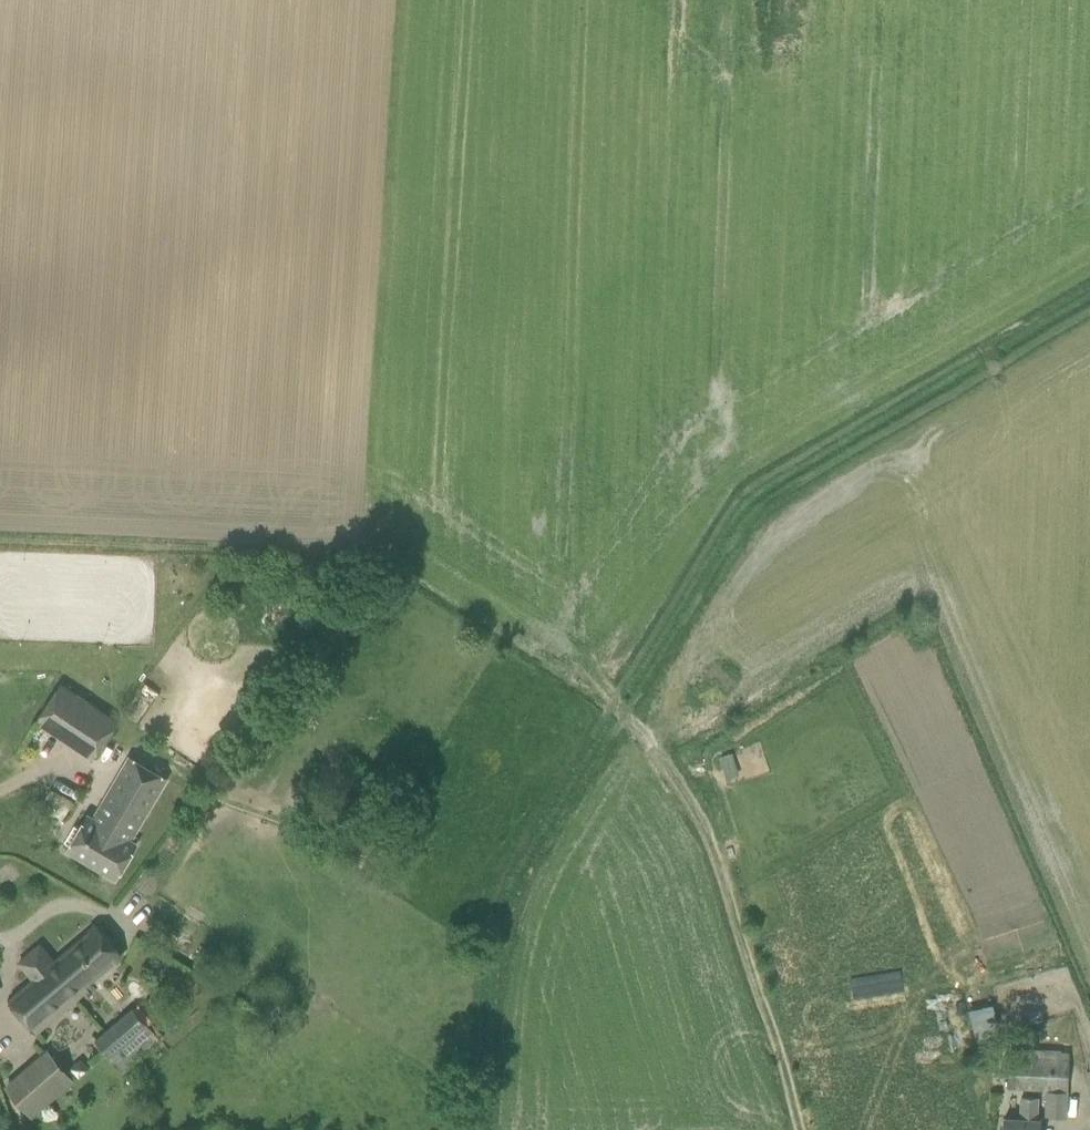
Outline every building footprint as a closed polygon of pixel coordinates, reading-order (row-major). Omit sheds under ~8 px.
[(116,721),(61,684),(40,715),(96,752),(116,721)] [(129,841),(165,780),(129,758),(103,802),(111,807),(101,824),(92,819),(85,832),(79,829),(69,846),(75,849),(72,854),(115,879),(135,844),(129,841)] [(63,820),(73,803),(50,790),(40,807),(63,820)] [(8,1000),(36,1033),(88,989),(85,986),(121,955),(96,926),(55,960),(39,942),(16,963),(31,981),(8,1000)] [(132,1008),(94,1040),(120,1070),(158,1038),(132,1008)] [(1045,1115),(1065,1117),(1067,1090),(1067,1091),(1069,1053),(1009,1050),(1007,1088),(1046,1090),(1045,1115)] [(8,1088),(31,1115),(71,1081),(47,1054),(8,1088)] [(1039,1120),(1036,1120),(1037,1097),(1021,1096),(1020,1119),(1004,1118),(1003,1129),(1038,1129),(1039,1120)]
